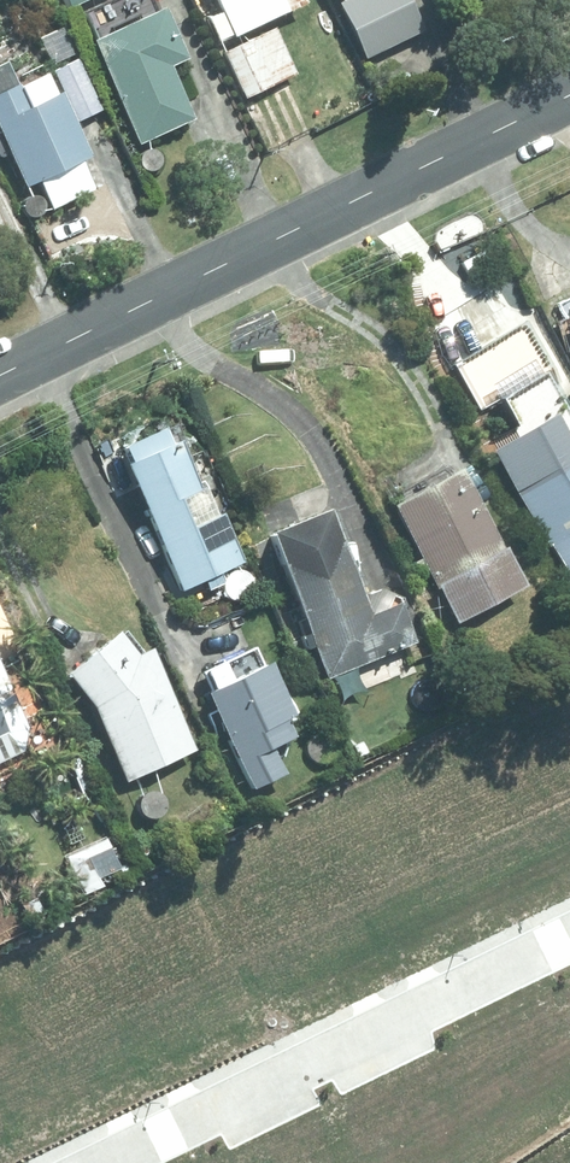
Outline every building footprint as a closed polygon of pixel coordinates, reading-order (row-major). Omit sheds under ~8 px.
[(67,8),(84,0),(63,0),(67,8)] [(122,7),(84,24),(93,42),(89,45),(135,147),(191,121),(167,68),(183,61),(163,16),(180,9),(176,0),(119,0),(122,7)] [(302,0),(214,0),(220,14),(207,20),(217,43),(304,4),(302,0)] [(341,5),(336,6),(363,62),(421,34),(405,0),(339,0),(341,5)] [(272,31),(222,54),(244,99),(294,76),(272,31)] [(52,76),(75,125),(102,113),(78,64),(52,76)] [(85,159),(57,97),(50,99),(45,87),(19,99),(14,90),(0,96),(0,140),(23,189),(37,183),(51,212),(92,193),(78,162),(85,159)] [(569,452),(556,430),(529,447),(523,437),(490,457),(564,575),(569,571),(569,451),(569,452)] [(218,575),(242,564),(220,516),(215,519),(201,490),(195,492),(173,445),(122,470),(181,592),(202,582),(207,594),(224,586),(218,575)] [(456,472),(388,510),(417,563),(411,567),(417,578),(425,573),(455,625),(521,588),(456,472)] [(306,635),(298,639),(304,653),(312,649),(326,681),(411,645),(385,585),(356,597),(332,542),(277,566),(306,635)] [(112,635),(61,681),(92,714),(125,786),(194,754),(147,652),(133,658),(112,635)] [(202,702),(250,792),(283,775),(271,751),(303,734),(267,666),(261,669),(251,650),(199,677),(209,698),(202,702)] [(18,716),(0,680),(0,725),(18,716)] [(14,757),(0,730),(0,764),(14,757)] [(94,882),(117,871),(104,841),(62,861),(79,899),(98,891),(94,882)]
